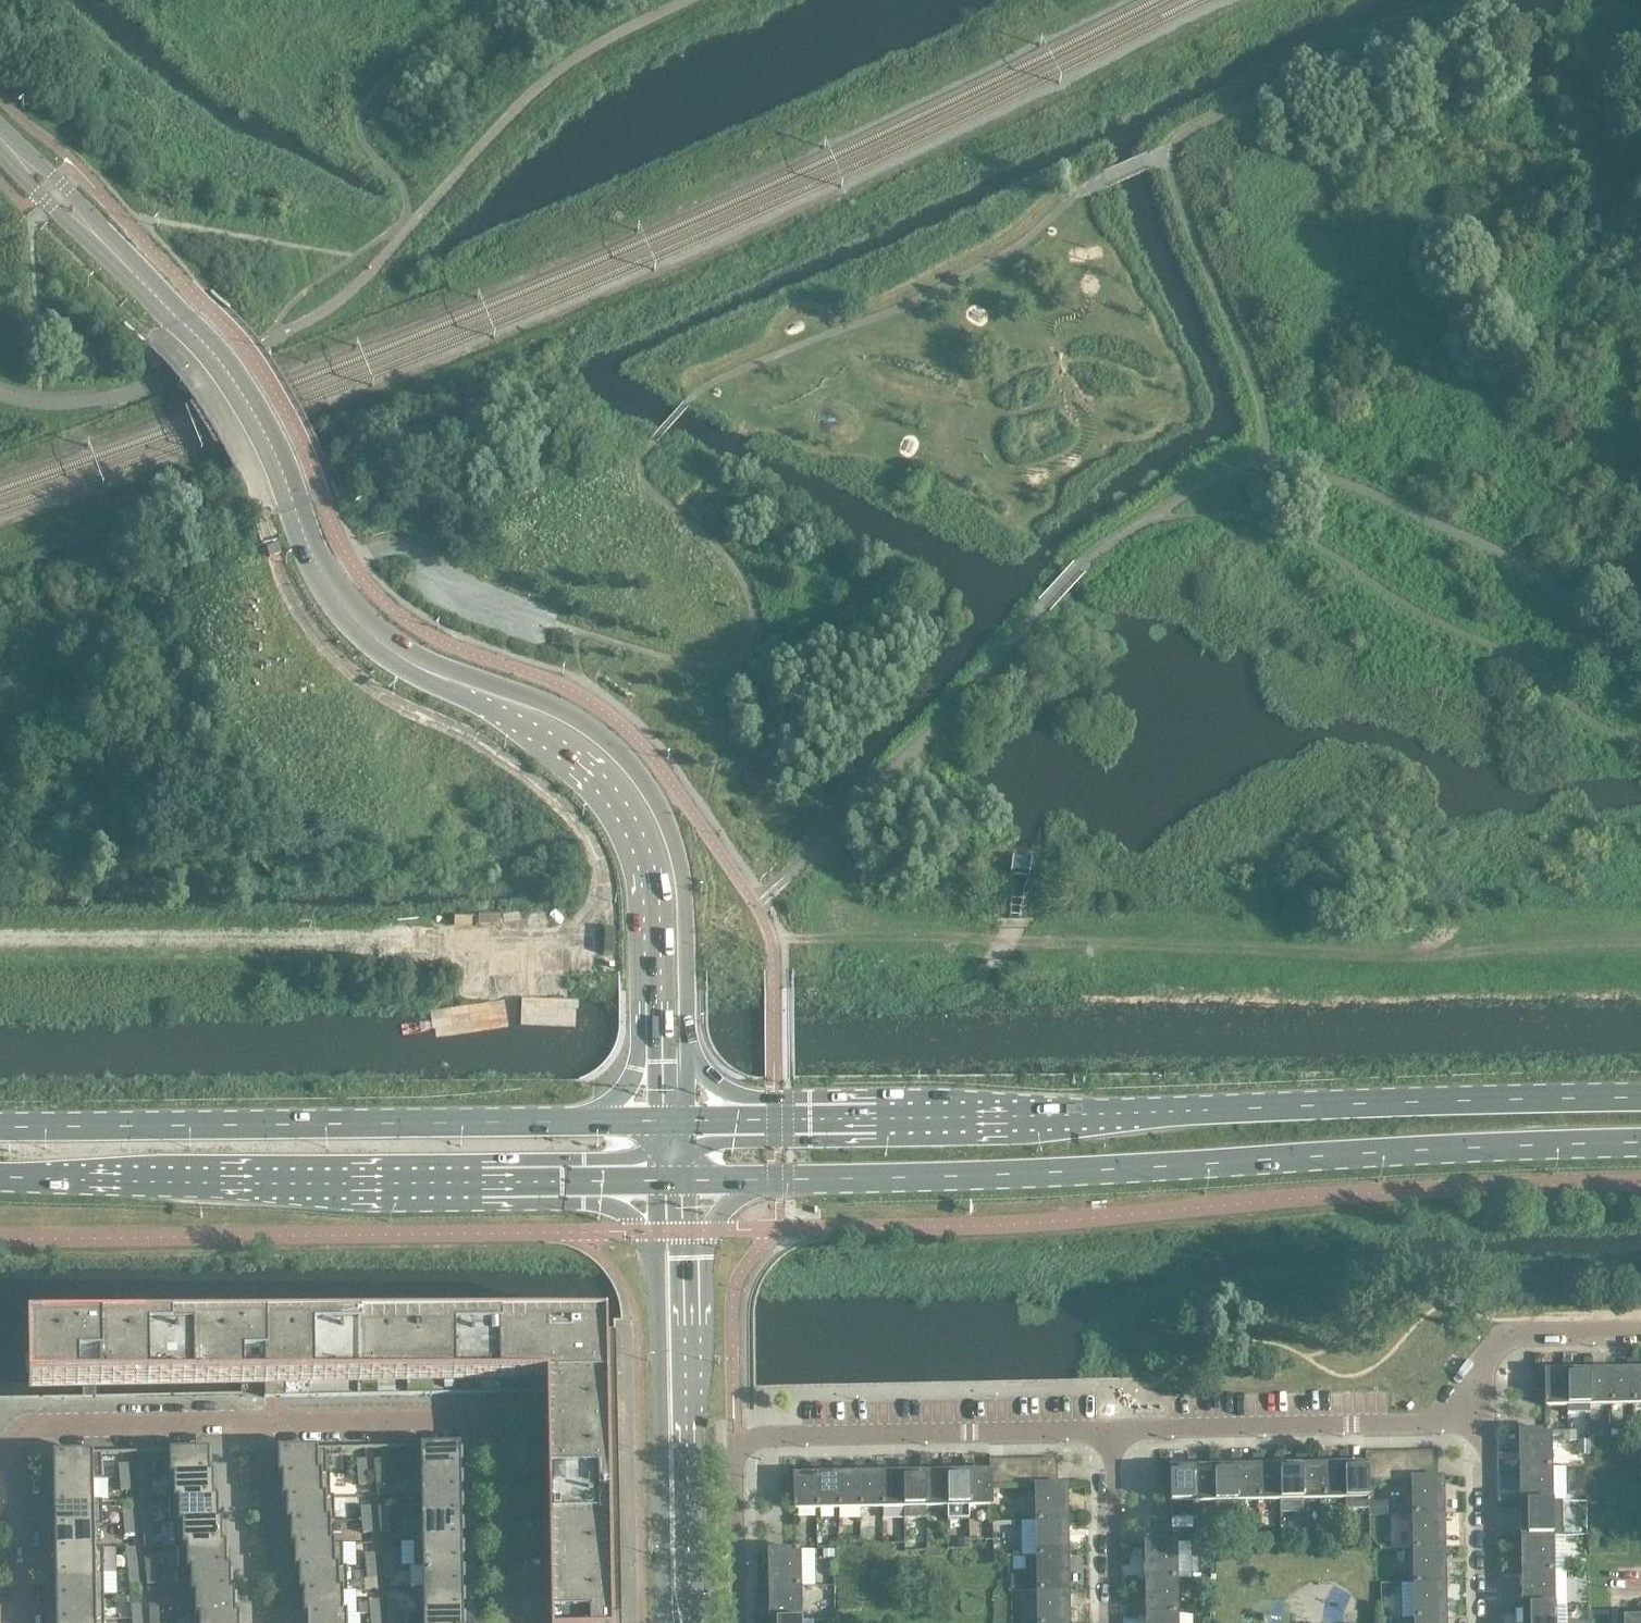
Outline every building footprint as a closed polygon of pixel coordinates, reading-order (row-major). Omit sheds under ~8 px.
[(1030,876),(1032,855),(1012,853),(1010,875),(1030,876)] [(612,1317),(28,1331),(30,1392),(239,1387),(239,1401),(545,1393),(551,1622),(608,1622),(608,1609),(621,1609),(612,1317)] [(1632,1404),(1632,1372),(1627,1372),(1627,1370),(1615,1370),(1613,1359),(1605,1359),(1605,1370),(1605,1373),(1610,1373),(1610,1405),(1632,1404)] [(1636,1370),(1635,1359),(1627,1359),(1627,1370),(1627,1372),(1632,1372),(1632,1404),(1640,1404),(1640,1370),(1636,1370)] [(1589,1405),(1588,1373),(1583,1373),(1583,1371),(1571,1371),(1570,1360),(1562,1360),(1562,1371),(1562,1374),(1566,1374),(1567,1406),(1589,1405)] [(1610,1405),(1610,1373),(1605,1373),(1605,1370),(1593,1371),(1591,1360),(1583,1360),(1583,1371),(1583,1373),(1588,1373),(1589,1405),(1610,1405)] [(1567,1406),(1566,1374),(1562,1374),(1562,1371),(1544,1372),(1544,1374),(1535,1374),(1535,1391),(1544,1391),(1545,1401),(1543,1401),(1543,1405),(1545,1405),(1545,1406),(1567,1406)] [(1550,1466),(1549,1431),(1518,1432),(1519,1467),(1543,1467),(1543,1466),(1550,1466)] [(460,1471),(460,1447),(412,1447),(412,1472),(460,1471)] [(326,1473),(325,1449),(278,1450),(278,1475),(329,1473),(326,1473)] [(209,1475),(209,1451),(161,1452),(162,1477),(213,1476),(213,1475),(209,1475)] [(1393,1481),(1392,1452),(1379,1453),(1379,1481),(1393,1481)] [(1406,1480),(1405,1452),(1392,1452),(1393,1481),(1406,1480)] [(1419,1479),(1418,1452),(1405,1452),(1406,1480),(1411,1480),(1413,1480),(1413,1479),(1419,1479)] [(1433,1479),(1432,1452),(1418,1452),(1419,1479),(1433,1479)] [(101,1478),(101,1453),(53,1454),(53,1479),(101,1478)] [(1367,1481),(1367,1466),(1365,1466),(1365,1464),(1349,1465),(1347,1453),(1339,1453),(1339,1465),(1340,1467),(1344,1467),(1345,1499),(1367,1498),(1367,1481)] [(1379,1481),(1379,1453),(1365,1453),(1365,1464),(1365,1466),(1367,1466),(1367,1481),(1379,1481)] [(1323,1499),(1322,1467),(1318,1467),(1318,1465),(1306,1465),(1304,1454),(1296,1454),(1296,1466),(1296,1468),(1301,1468),(1301,1500),(1323,1499)] [(1345,1499),(1344,1467),(1340,1467),(1339,1465),(1327,1465),(1326,1454),(1317,1454),(1318,1465),(1318,1467),(1322,1467),(1323,1499),(1345,1499)] [(1258,1501),(1257,1469),(1252,1469),(1252,1466),(1240,1467),(1239,1455),(1230,1456),(1231,1467),(1231,1469),(1235,1469),(1236,1501),(1258,1501)] [(1280,1500),(1279,1468),(1274,1468),(1274,1466),(1262,1466),(1260,1455),(1252,1455),(1252,1466),(1252,1469),(1257,1469),(1258,1501),(1280,1500)] [(1301,1500),(1301,1468),(1296,1468),(1296,1466),(1284,1466),(1282,1455),(1274,1455),(1274,1466),(1274,1468),(1279,1468),(1280,1500),(1301,1500)] [(1214,1502),(1214,1469),(1209,1470),(1209,1467),(1197,1468),(1195,1456),(1187,1457),(1187,1468),(1187,1470),(1192,1470),(1193,1502),(1214,1502)] [(1236,1501),(1235,1469),(1231,1469),(1231,1467),(1219,1467),(1217,1456),(1209,1456),(1209,1467),(1209,1470),(1214,1469),(1214,1502),(1236,1501)] [(366,1472),(365,1459),(357,1460),(358,1473),(366,1472)] [(384,1472),(383,1459),(374,1460),(375,1473),(384,1472)] [(1030,1488),(1029,1459),(1016,1460),(1016,1488),(1030,1488)] [(1043,1486),(1042,1459),(1029,1459),(1030,1488),(1035,1487),(1042,1487),(1042,1486),(1043,1486)] [(1057,1486),(1056,1459),(1042,1459),(1043,1486),(1057,1486)] [(1003,1488),(1003,1460),(989,1460),(989,1471),(989,1474),(990,1474),(991,1488),(1003,1488)] [(947,1507),(946,1474),(941,1475),(941,1472),(929,1473),(928,1461),(919,1462),(920,1473),(920,1475),(924,1475),(925,1507),(947,1507)] [(969,1506),(968,1474),(963,1474),(963,1472),(951,1472),(949,1461),(941,1461),(941,1472),(941,1475),(946,1474),(947,1507),(969,1506)] [(991,1506),(991,1488),(990,1474),(989,1474),(989,1471),(973,1472),(971,1461),(963,1461),(963,1472),(963,1474),(968,1474),(969,1506),(991,1506)] [(903,1507),(903,1475),(898,1475),(898,1473),(886,1473),(884,1462),(876,1462),(876,1474),(876,1476),(881,1476),(882,1508),(903,1507)] [(925,1507),(924,1475),(920,1475),(920,1473),(908,1473),(906,1462),(898,1462),(898,1473),(898,1475),(903,1475),(903,1507),(925,1507)] [(860,1508),(859,1476),(854,1476),(854,1474),(842,1474),(841,1463),(832,1463),(833,1475),(833,1477),(837,1477),(838,1509),(860,1508)] [(882,1508),(881,1476),(876,1476),(876,1474),(864,1474),(862,1463),(854,1463),(854,1474),(854,1476),(859,1476),(860,1508),(882,1508)] [(129,1477),(127,1464),(119,1465),(120,1478),(129,1477)] [(146,1477),(145,1464),(136,1464),(137,1478),(146,1477)] [(838,1509),(837,1477),(833,1477),(833,1475),(821,1475),(819,1464),(811,1464),(811,1475),(811,1477),(816,1477),(816,1509),(838,1509)] [(1551,1501),(1550,1466),(1543,1466),(1543,1467),(1519,1467),(1520,1502),(1544,1502),(1544,1501),(1551,1501)] [(1193,1502),(1192,1470),(1187,1470),(1187,1468),(1170,1468),(1170,1470),(1160,1470),(1161,1487),(1170,1487),(1170,1497),(1169,1497),(1169,1501),(1170,1501),(1170,1502),(1193,1502)] [(461,1494),(460,1471),(412,1472),(412,1473),(421,1473),(421,1495),(461,1494)] [(368,1485),(366,1472),(358,1473),(359,1486),(368,1485)] [(385,1485),(384,1472),(375,1473),(376,1486),(385,1485)] [(1556,1472),(1556,1494),(1579,1494),(1579,1472),(1556,1472)] [(330,1496),(329,1473),(278,1475),(278,1476),(282,1475),(282,1498),(334,1497),(334,1496),(330,1496)] [(816,1509),(816,1477),(811,1477),(811,1475),(793,1475),(793,1478),(784,1478),(784,1494),(794,1494),(794,1504),(793,1504),(793,1508),(794,1508),(794,1510),(816,1509)] [(213,1498),(213,1476),(162,1477),(162,1478),(174,1477),(174,1499),(170,1499),(170,1500),(217,1499),(217,1498),(213,1498)] [(130,1490),(129,1477),(120,1478),(121,1491),(130,1490)] [(147,1490),(146,1477),(137,1478),(139,1491),(147,1490)] [(93,1500),(93,1479),(101,1479),(101,1478),(53,1479),(54,1502),(102,1502),(102,1500),(93,1500)] [(1443,1514),(1442,1478),(1433,1479),(1419,1479),(1413,1479),(1413,1480),(1411,1480),(1412,1515),(1419,1515),(1419,1514),(1443,1514)] [(1066,1521),(1066,1487),(1066,1486),(1057,1486),(1043,1486),(1042,1486),(1042,1487),(1035,1487),(1036,1522),(1043,1522),(1066,1521)] [(461,1518),(461,1494),(421,1495),(421,1518),(413,1518),(413,1519),(461,1518)] [(334,1520),(334,1497),(282,1498),(282,1499),(286,1499),(286,1522),(334,1520)] [(218,1522),(217,1499),(170,1500),(170,1523),(221,1523),(221,1522),(218,1522)] [(1551,1536),(1551,1501),(1544,1501),(1544,1502),(1520,1502),(1520,1537),(1544,1536),(1551,1536)] [(102,1525),(102,1502),(54,1502),(54,1526),(102,1525)] [(371,1519),(369,1506),(361,1507),(362,1520),(371,1519)] [(388,1519),(387,1506),(378,1507),(379,1520),(388,1519)] [(151,1524),(149,1510),(141,1511),(142,1524),(151,1524)] [(133,1524),(132,1511),(123,1512),(124,1525),(133,1524)] [(1443,1549),(1443,1514),(1419,1514),(1419,1515),(1412,1515),(1413,1550),(1420,1550),(1420,1549),(1443,1549)] [(461,1541),(461,1518),(413,1519),(413,1542),(461,1541)] [(372,1533),(371,1519),(362,1520),(363,1533),(372,1533)] [(389,1532),(388,1519),(379,1520),(381,1533),(389,1532)] [(330,1543),(330,1522),(334,1521),(334,1520),(286,1522),(290,1522),(291,1545),(342,1544),(342,1543),(330,1543)] [(1067,1556),(1066,1522),(1066,1521),(1043,1522),(1036,1522),(1036,1557),(1043,1557),(1043,1556),(1067,1556)] [(222,1545),(221,1523),(170,1523),(170,1525),(174,1524),(174,1547),(226,1546),(226,1545),(222,1545)] [(134,1537),(133,1524),(124,1525),(125,1538),(134,1537)] [(152,1537),(151,1524),(142,1524),(143,1537),(152,1537)] [(94,1547),(94,1526),(102,1526),(102,1525),(54,1526),(55,1549),(103,1549),(103,1547),(94,1547)] [(1552,1571),(1551,1536),(1544,1536),(1520,1537),(1521,1572),(1545,1571),(1552,1571)] [(462,1565),(461,1541),(413,1542),(414,1566),(462,1565)] [(1193,1575),(1192,1541),(1180,1541),(1181,1576),(1193,1575)] [(1176,1578),(1175,1543),(1144,1543),(1145,1579),(1169,1579),(1169,1578),(1176,1578)] [(343,1566),(342,1544),(291,1545),(291,1546),(294,1546),(295,1568),(346,1567),(346,1566),(343,1566)] [(226,1568),(226,1546),(174,1547),(174,1548),(178,1548),(178,1570),(230,1569),(230,1568),(226,1568)] [(103,1572),(103,1549),(55,1549),(55,1573),(103,1572)] [(1444,1584),(1443,1549),(1420,1549),(1420,1550),(1413,1550),(1413,1585),(1420,1584),(1444,1584)] [(800,1585),(799,1550),(768,1551),(769,1586),(793,1586),(800,1585)] [(375,1566),(374,1553),(365,1554),(366,1567),(375,1566)] [(392,1566),(391,1553),(382,1554),(384,1567),(392,1566)] [(1068,1591),(1067,1557),(1067,1556),(1043,1556),(1043,1557),(1036,1557),(1037,1592),(1044,1592),(1044,1591),(1068,1591)] [(137,1571),(136,1558),(127,1559),(128,1572),(137,1571)] [(155,1571),(154,1558),(145,1558),(146,1571),(155,1571)] [(462,1588),(462,1565),(414,1566),(414,1567),(422,1567),(423,1589),(462,1588)] [(376,1579),(375,1566),(366,1567),(367,1580),(376,1579)] [(394,1579),(392,1566),(384,1567),(385,1580),(394,1579)] [(347,1591),(346,1567),(295,1568),(295,1569),(299,1569),(299,1592),(347,1591)] [(230,1592),(230,1569),(178,1570),(178,1571),(182,1571),(183,1594),(234,1593),(234,1592),(230,1592)] [(138,1584),(137,1571),(128,1572),(129,1585),(138,1584)] [(156,1584),(155,1571),(146,1571),(147,1584),(156,1584)] [(1553,1605),(1552,1571),(1545,1571),(1521,1572),(1522,1607),(1546,1606),(1553,1605)] [(103,1595),(103,1572),(55,1573),(56,1596),(103,1595)] [(1011,1572),(1011,1587),(1029,1587),(1029,1572),(1011,1572)] [(1177,1613),(1176,1578),(1169,1578),(1169,1579),(1145,1579),(1146,1614),(1170,1613),(1177,1613)] [(1445,1618),(1444,1584),(1420,1584),(1413,1585),(1414,1619),(1421,1619),(1445,1618)] [(800,1620),(800,1585),(793,1586),(769,1586),(770,1621),(793,1621),(793,1620),(800,1620)] [(463,1612),(462,1588),(423,1589),(423,1613),(463,1612)] [(343,1613),(342,1592),(347,1592),(347,1591),(299,1592),(299,1593),(303,1593),(303,1615),(347,1614),(347,1613),(343,1613)] [(1068,1591),(1044,1591),(1044,1592),(1037,1592),(1038,1622),(1068,1622),(1068,1591)] [(235,1615),(234,1593),(183,1594),(183,1595),(195,1594),(195,1616),(191,1616),(191,1617),(238,1616),(238,1615),(235,1615)] [(104,1619),(103,1595),(56,1596),(56,1620),(104,1619)] [(379,1613),(378,1600),(369,1601),(370,1614),(379,1613)] [(397,1613),(395,1600),(387,1601),(388,1614),(397,1613)] [(159,1617),(158,1604),(149,1605),(150,1618),(159,1617)] [(141,1618),(140,1605),(131,1605),(132,1619),(141,1618)] [(1553,1605),(1546,1606),(1522,1607),(1522,1622),(1553,1622),(1553,1605)] [(463,1612),(423,1613),(423,1622),(463,1622),(463,1612)] [(379,1613),(370,1614),(371,1622),(380,1622),(379,1613)] [(397,1613),(388,1614),(389,1622),(398,1622),(397,1613)] [(1177,1613),(1170,1613),(1146,1614),(1146,1622),(1177,1622),(1177,1613)] [(1640,1617),(1623,1618),(1623,1622),(1640,1622),(1640,1613),(1640,1617)] [(347,1614),(303,1615),(303,1616),(307,1616),(307,1622),(347,1622),(347,1614)]
